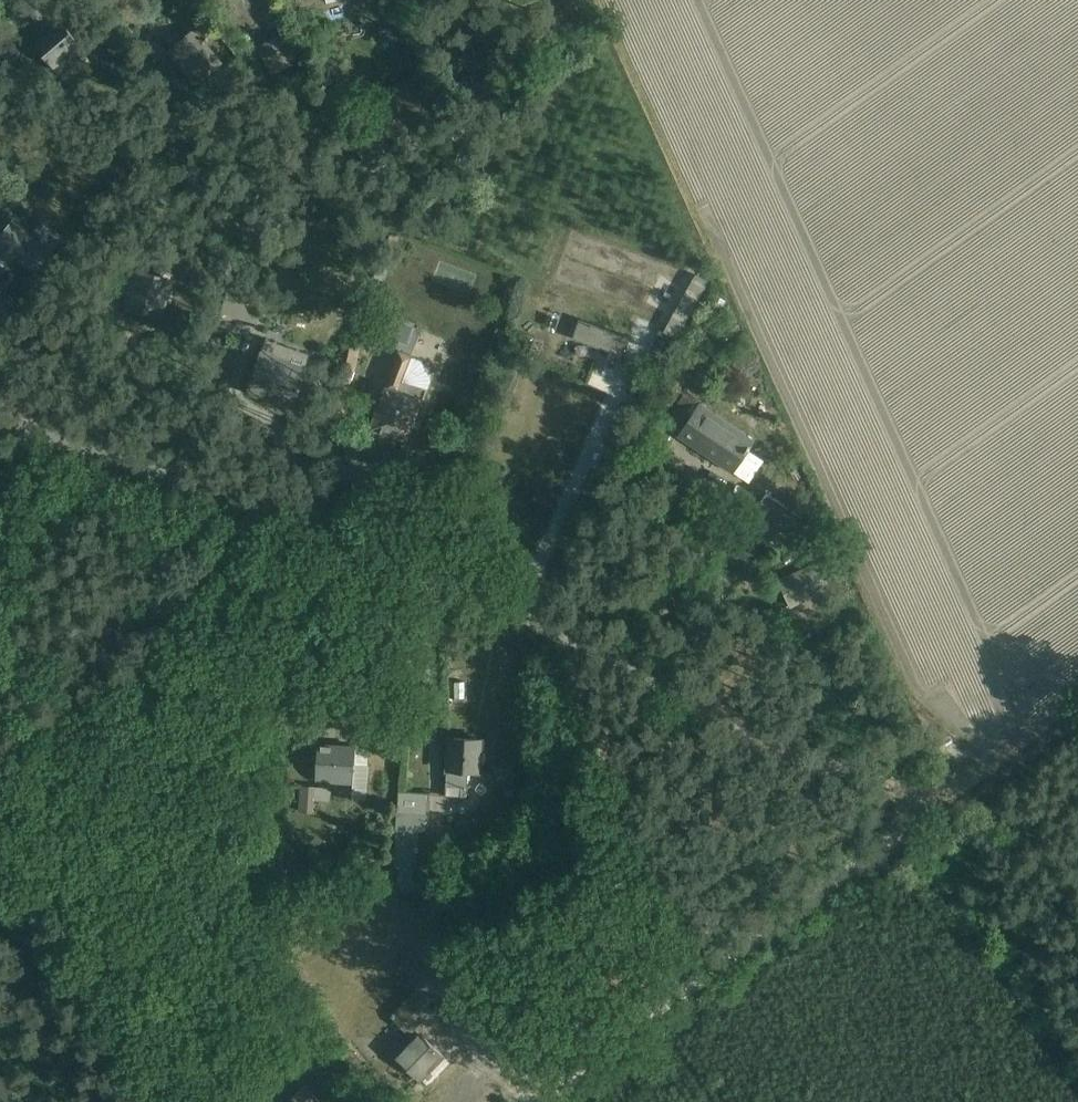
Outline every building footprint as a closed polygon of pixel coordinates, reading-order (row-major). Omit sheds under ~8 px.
[(588,20),(601,15),(595,0),(584,0),(581,1),(588,20)] [(59,74),(88,50),(68,26),(39,51),(59,74)] [(196,86),(224,64),(196,28),(168,50),(196,86)] [(257,47),(272,76),(300,62),(285,33),(257,47)] [(33,275),(64,237),(44,222),(31,233),(14,218),(0,234),(0,265),(4,269),(14,258),(33,275)] [(124,306),(163,318),(175,280),(136,267),(124,306)] [(664,332),(678,340),(710,282),(696,275),(664,332)] [(223,314),(257,324),(265,298),(231,288),(223,314)] [(370,430),(408,442),(429,374),(422,361),(412,357),(422,330),(415,327),(416,322),(376,311),(374,317),(370,315),(363,336),(366,337),(365,340),(399,353),(386,386),(385,386),(370,430)] [(608,357),(620,361),(629,337),(580,320),(573,339),(610,352),(608,357)] [(245,392),(293,408),(311,355),(263,339),(245,392)] [(363,346),(352,342),(326,416),(344,422),(349,409),(342,406),(363,346)] [(680,394),(664,383),(652,403),(667,414),(680,394)] [(677,437),(749,484),(764,461),(749,452),(755,440),(700,402),(699,404),(683,395),(664,423),(678,434),(677,437)] [(803,517),(766,493),(742,529),(757,541),(762,534),(777,544),(803,517)] [(703,514),(720,524),(729,509),(712,499),(703,514)] [(791,608),(829,591),(816,562),(778,580),(791,608)] [(803,623),(817,629),(824,613),(811,607),(803,623)] [(478,775),(483,775),(485,739),(447,735),(445,773),(447,773),(446,796),(466,797),(468,773),(478,773),(478,775)] [(352,798),(367,800),(369,748),(356,747),(357,744),(319,742),(315,781),(327,782),(327,783),(354,785),(352,798)] [(399,792),(394,864),(395,870),(399,870),(398,881),(399,884),(400,887),(405,895),(424,896),(424,902),(445,902),(446,876),(425,875),(425,880),(413,880),(414,871),(417,871),(419,831),(425,832),(428,794),(399,792)] [(360,875),(367,884),(386,869),(379,860),(360,875)] [(258,865),(254,912),(284,909),(289,868),(258,865)] [(338,876),(324,878),(326,893),(341,891),(338,876)] [(446,1058),(425,1038),(442,1020),(413,992),(390,1017),(412,1038),(393,1057),(422,1083),(446,1058)] [(338,1090),(310,1056),(292,1071),(296,1075),(265,1101),(266,1101),(324,1101),(338,1090)]
